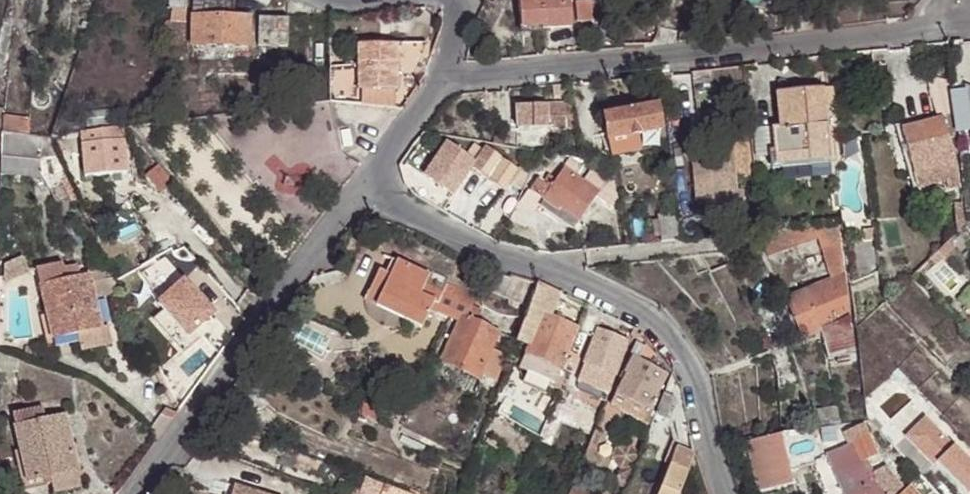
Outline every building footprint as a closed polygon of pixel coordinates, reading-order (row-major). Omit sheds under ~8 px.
[(232,0),(191,0),(192,16),(231,17),(232,0)] [(517,11),(540,10),(541,27),(570,25),(569,0),(517,0),(517,11)] [(774,7),(773,0),(745,0),(745,9),(774,7)] [(593,21),(591,1),(576,2),(577,23),(593,21)] [(171,10),(170,22),(186,22),(186,10),(171,10)] [(540,10),(517,11),(518,27),(541,27),(540,10)] [(231,17),(192,16),(191,44),(249,44),(250,17),(231,17)] [(261,16),(259,44),(289,45),(289,17),(261,16)] [(170,22),(169,46),(183,46),(186,22),(170,22)] [(359,89),(360,88),(394,87),(396,87),(396,43),(359,45),(359,89)] [(168,56),(168,65),(175,66),(176,55),(168,56)] [(953,92),(949,67),(930,70),(936,96),(953,92)] [(567,84),(552,85),(553,96),(569,96),(567,84)] [(361,103),(395,106),(394,87),(360,88),(361,103)] [(827,106),(825,90),(807,92),(807,107),(827,106)] [(807,107),(807,92),(779,95),(782,129),(775,130),(777,156),(811,153),(811,162),(832,160),(827,106),(807,107)] [(953,92),(936,96),(943,119),(945,119),(955,116),(953,92)] [(570,104),(564,105),(566,130),(575,130),(570,104)] [(564,105),(515,106),(516,129),(546,128),(566,130),(564,105)] [(608,141),(661,129),(656,106),(603,116),(608,141)] [(29,137),(29,120),(0,118),(0,136),(29,137)] [(920,191),(961,179),(945,119),(943,119),(903,130),(920,191)] [(77,134),(81,158),(84,178),(126,172),(120,129),(77,134)] [(663,144),(661,129),(608,141),(610,155),(663,144)] [(339,131),(341,146),(350,144),(347,130),(339,131)] [(77,134),(54,139),(64,160),(81,158),(77,134)] [(38,159),(39,138),(29,137),(0,136),(0,158),(38,159)] [(66,182),(44,138),(39,138),(38,159),(0,158),(0,182),(44,185),(48,191),(66,182)] [(519,173),(517,172),(485,149),(484,151),(475,162),(468,158),(448,142),(434,160),(463,180),(471,168),(494,184),(505,192),(509,186),(519,173)] [(702,185),(704,201),(708,200),(709,218),(745,215),(743,190),(737,190),(736,179),(752,177),(749,143),(709,146),(712,183),(702,185)] [(696,202),(704,201),(702,185),(712,183),(709,146),(692,148),(695,182),(695,188),(696,202)] [(475,162),(484,151),(478,147),(468,158),(475,162)] [(811,153),(777,156),(778,165),(811,162),(811,153)] [(584,161),(579,159),(566,156),(567,166),(580,171),(584,161)] [(580,171),(593,177),(596,167),(584,161),(580,171)] [(159,190),(166,184),(171,180),(158,166),(147,175),(159,190)] [(609,185),(616,189),(614,175),(596,167),(593,177),(609,185)] [(520,193),(529,173),(521,169),(517,172),(519,173),(509,186),(512,187),(520,193)] [(557,209),(577,223),(597,195),(562,170),(553,181),(547,177),(533,196),(539,200),(543,202),(556,212),(557,209)] [(505,192),(494,184),(487,186),(472,205),(484,215),(505,192)] [(603,198),(620,211),(616,189),(609,185),(603,198)] [(517,202),(520,193),(512,187),(503,207),(513,211),(517,202)] [(513,211),(508,220),(526,231),(535,209),(517,202),(513,211)] [(571,233),(577,223),(557,209),(556,212),(543,202),(538,209),(571,233)] [(653,244),(679,241),(676,213),(655,215),(657,223),(651,223),(653,244)] [(837,226),(760,234),(757,234),(767,256),(818,240),(829,277),(842,272),(837,226)] [(697,240),(711,238),(710,231),(705,231),(704,227),(696,228),(697,240)] [(364,300),(417,324),(435,287),(425,282),(428,274),(396,259),(390,274),(378,270),(364,300)] [(136,275),(149,294),(164,284),(150,264),(136,275)] [(89,268),(38,279),(50,333),(74,328),(77,343),(103,337),(89,268)] [(826,359),(835,358),(837,365),(852,363),(843,275),(786,299),(801,339),(819,331),(826,359)] [(430,308),(447,316),(458,321),(462,313),(465,315),(470,304),(474,295),(445,281),(441,289),(435,287),(417,324),(421,326),(430,308)] [(551,315),(561,292),(538,281),(515,342),(526,346),(517,367),(527,370),(546,378),(553,381),(575,325),(551,315)] [(481,308),(470,304),(465,315),(462,313),(458,321),(441,357),(476,374),(478,371),(489,376),(499,356),(488,351),(497,330),(476,320),(481,308)] [(626,341),(597,329),(593,339),(579,377),(603,386),(605,381),(611,383),(626,341)] [(33,343),(23,339),(21,347),(31,350),(33,343)] [(667,373),(632,354),(623,372),(625,374),(615,393),(648,411),(667,373)] [(541,392),(546,378),(527,370),(522,384),(541,392)] [(569,383),(560,380),(556,392),(565,395),(569,383)] [(595,399),(605,404),(607,398),(597,394),(595,399)] [(663,395),(655,414),(668,419),(676,399),(663,395)] [(805,415),(807,429),(813,428),(836,424),(834,411),(805,415)] [(965,493),(969,493),(969,466),(924,420),(905,439),(934,468),(936,465),(965,493)] [(834,474),(841,483),(869,466),(867,462),(876,457),(860,424),(842,434),(847,444),(826,454),(834,474)] [(75,483),(61,427),(12,438),(26,493),(31,493),(49,490),(75,483)] [(813,428),(807,429),(749,441),(759,490),(794,480),(792,471),(823,459),(813,428)] [(621,430),(619,440),(638,445),(640,436),(621,430)] [(498,453),(502,447),(487,437),(483,443),(498,453)] [(667,464),(687,472),(694,455),(674,447),(667,464)] [(678,493),(687,472),(667,464),(659,486),(678,493)] [(841,483),(849,493),(896,493),(905,486),(887,466),(878,474),(869,466),(841,483)] [(384,483),(363,475),(356,493),(380,493),(384,483)] [(75,483),(49,490),(50,493),(77,493),(75,483)] [(384,483),(380,493),(414,493),(384,483)] [(233,484),(230,493),(264,493),(233,484)] [(659,486),(655,493),(678,493),(659,486)] [(702,490),(693,486),(690,493),(700,493),(702,490)]
